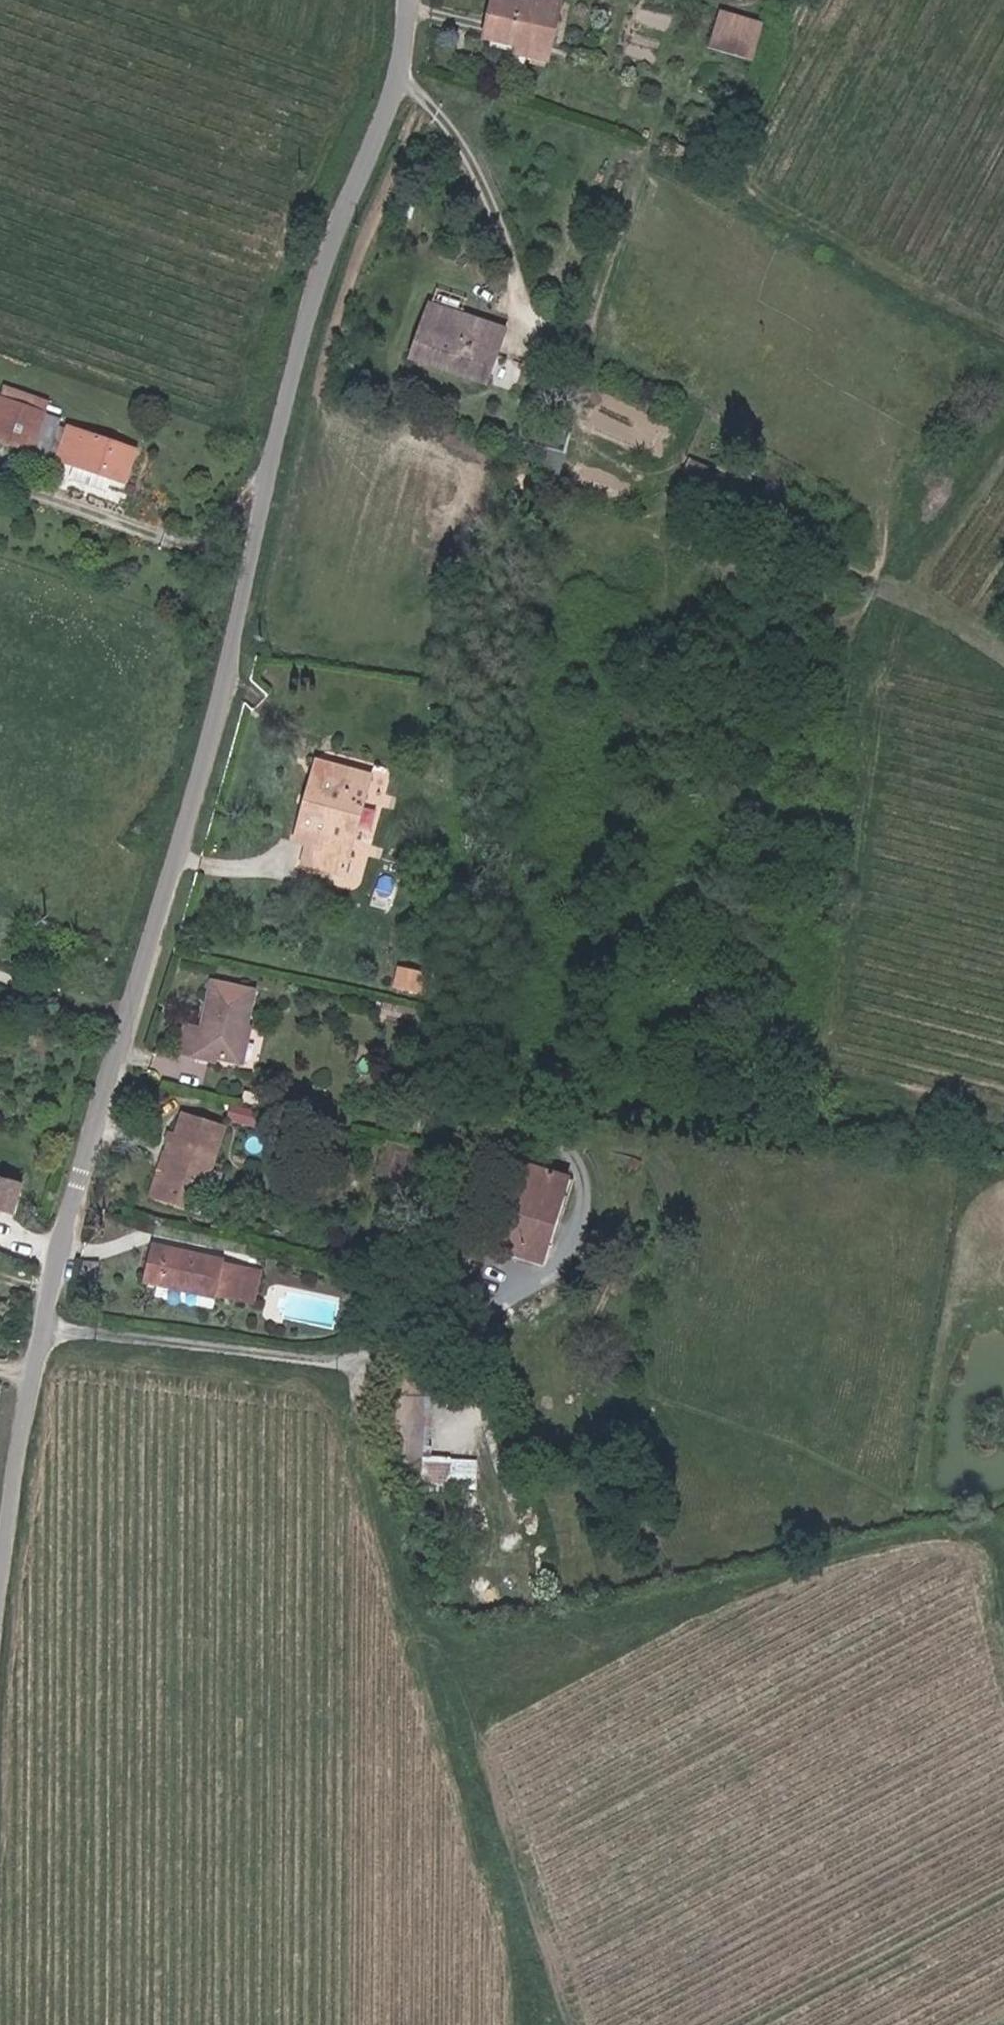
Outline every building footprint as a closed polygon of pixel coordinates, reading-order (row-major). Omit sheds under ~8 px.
[(534,0),(484,0),(476,42),(541,55),(551,3),(534,0)] [(756,56),(762,17),(716,10),(710,50),(756,56)] [(500,327),(426,304),(409,360),(483,382),(500,327)] [(0,397),(0,437),(34,449),(46,413),(0,397)] [(122,482),(132,448),(67,426),(56,460),(122,482)] [(311,805),(323,760),(312,757),(300,802),(311,805)] [(365,771),(323,760),(311,805),(300,802),(291,835),(304,839),(298,858),(339,869),(365,771)] [(412,988),(415,974),(391,968),(388,984),(412,988)] [(238,1022),(245,1024),(247,1024),(254,991),(211,981),(201,1026),(187,1023),(180,1053),(195,1057),(196,1051),(230,1059),(238,1022)] [(237,1060),(245,1024),(238,1022),(230,1059),(237,1060)] [(258,1116),(227,1110),(225,1123),(256,1129),(258,1116)] [(163,1138),(160,1149),(168,1152),(154,1203),(198,1215),(203,1197),(196,1195),(205,1163),(212,1165),(221,1132),(176,1119),(170,1140),(163,1138)] [(168,1152),(160,1149),(145,1200),(154,1203),(168,1152)] [(203,1197),(212,1165),(205,1163),(196,1195),(203,1197)] [(570,1184),(524,1168),(496,1250),(540,1266),(570,1184)] [(13,1218),(24,1187),(0,1179),(0,1214),(13,1218)] [(250,1268),(152,1245),(142,1282),(240,1307),(250,1268)] [(475,1459),(423,1456),(427,1390),(396,1388),(390,1483),(473,1488),(475,1459)]
